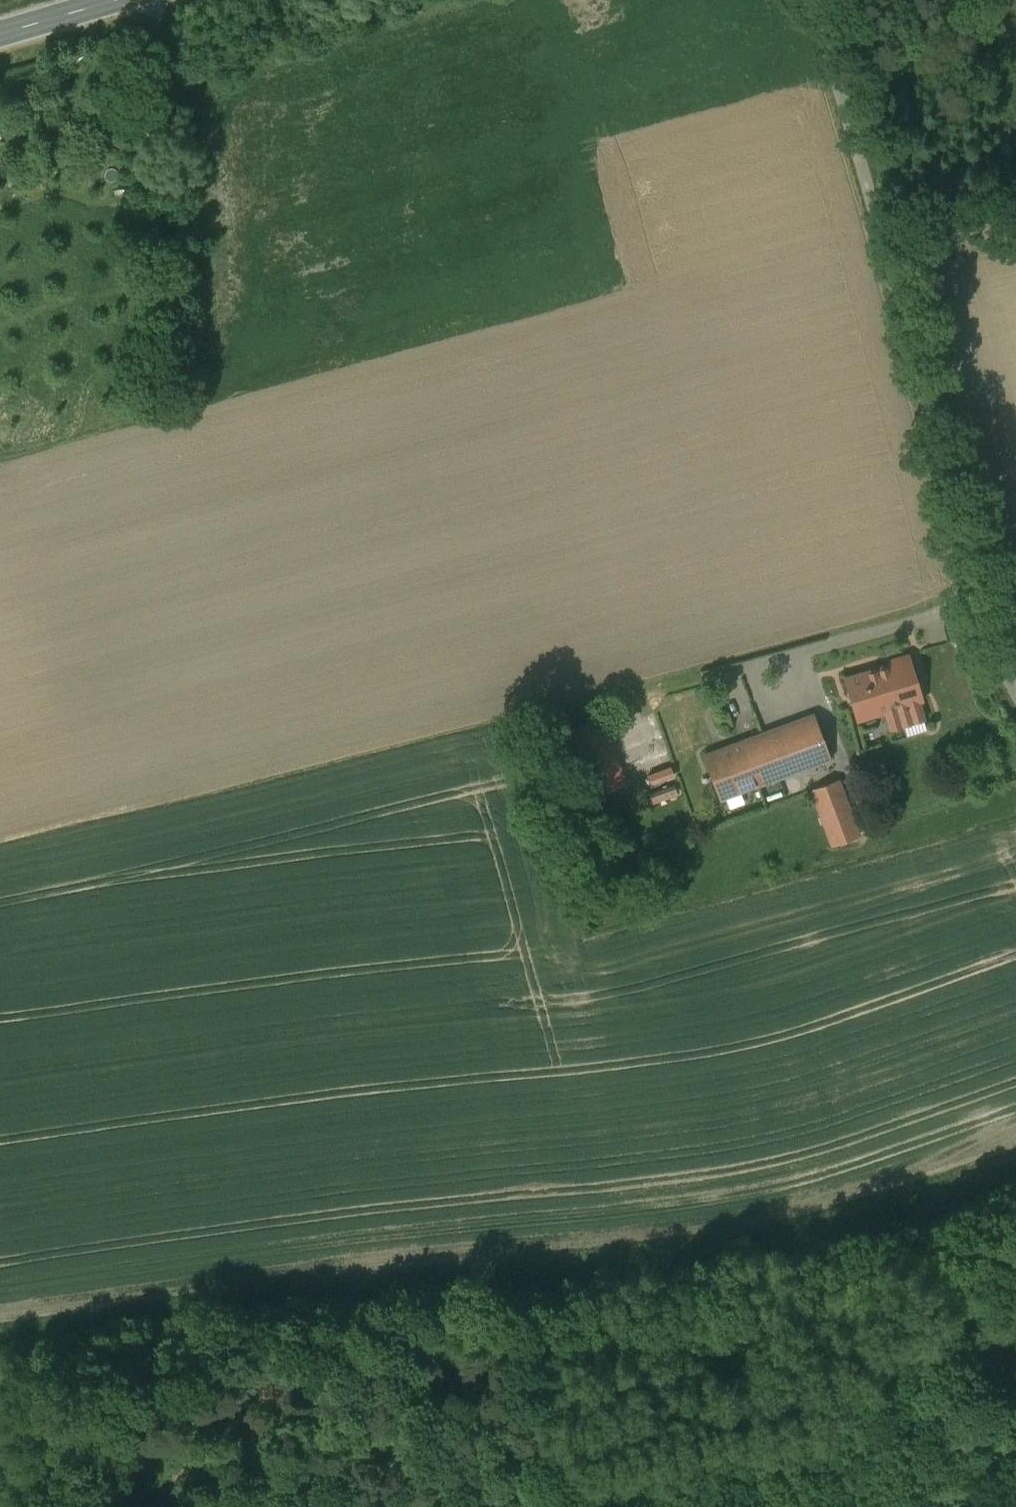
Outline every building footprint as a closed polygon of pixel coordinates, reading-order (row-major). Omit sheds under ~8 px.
[(926,718),(909,659),(850,676),(863,721),(887,714),(892,728),(926,718)] [(727,797),(830,759),(814,716),(711,754),(727,797)] [(604,722),(567,735),(589,797),(626,783),(604,722)] [(860,835),(838,780),(812,790),(834,846),(860,835)]
